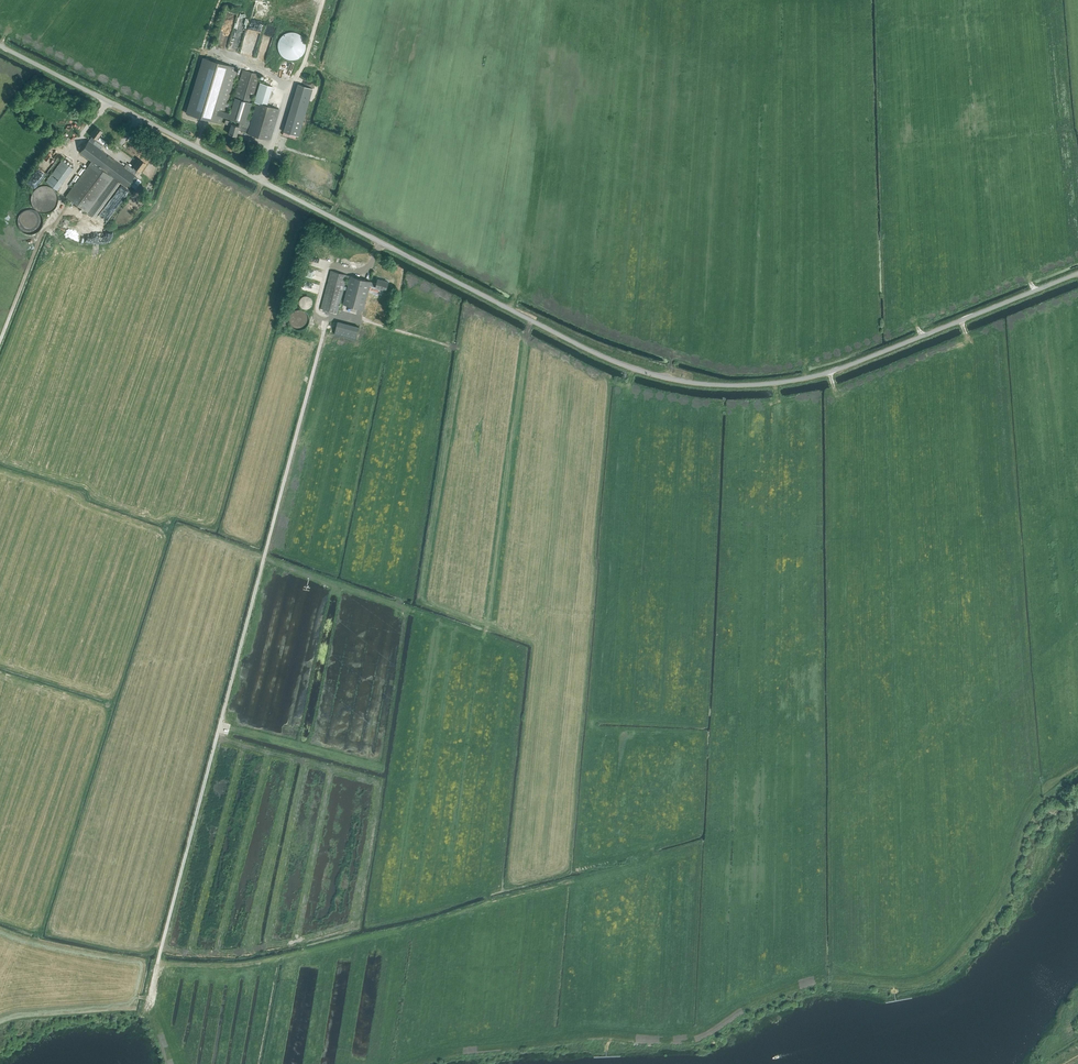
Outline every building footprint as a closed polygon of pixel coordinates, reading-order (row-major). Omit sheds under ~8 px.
[(278,44),(277,46),(278,47),(278,49),(278,51),(279,52),(280,54),(281,55),(282,56),(284,57),(285,58),(287,59),(289,59),(290,59),(292,59),(294,59),(296,59),(297,58),(299,57),(300,56),(301,55),(302,54),(303,52),(304,51),(305,49),(305,47),(305,46),(305,44),(305,42),(304,40),(303,39),(302,37),(301,36),(300,35),(299,34),(297,33),(296,32),(294,32),(292,32),(290,32),(289,32),(287,32),(285,33),(284,34),(282,35),(281,36),(280,37),(279,39),(278,40),(278,42),(278,44)] [(238,130),(247,132),(247,133),(270,140),(279,109),(267,105),(256,102),(251,120),(246,119),(259,74),(243,70),(232,105),(227,103),(237,68),(203,58),(187,114),(221,124),(223,117),(239,122),(238,126),(231,124),(228,133),(236,136),(238,130)] [(254,101),(256,102),(267,105),(272,86),(259,82),(254,101)] [(312,88),(297,84),(283,131),(298,135),(312,88)] [(92,136),(89,141),(80,153),(92,162),(65,196),(71,201),(73,202),(76,204),(111,158),(99,148),(101,145),(95,140),(96,139),(102,131),(97,127),(93,132),(92,132),(91,134),(91,135),(92,136)] [(139,159),(133,167),(134,167),(133,168),(127,164),(124,167),(111,158),(76,204),(82,208),(84,210),(92,216),(118,181),(125,187),(134,175),(138,170),(139,171),(140,171),(142,169),(142,168),(145,164),(139,159)] [(46,181),(57,190),(73,168),(62,160),(46,181)] [(50,192),(49,191),(48,190),(46,190),(45,189),(44,189),(42,189),(41,189),(39,189),(38,190),(36,191),(35,192),(34,193),(33,194),(33,196),(32,197),(32,199),(32,200),(32,202),(33,203),(33,205),(34,206),(35,207),(36,208),(38,209),(39,209),(40,210),(42,210),(43,210),(45,210),(46,210),(48,209),(49,208),(50,207),(51,206),(52,205),(53,203),(53,202),(53,200),(53,199),(53,197),(53,196),(52,194),(51,193),(50,192)] [(38,212),(37,211),(36,210),(34,209),(33,209),(31,208),(29,208),(28,208),(26,209),(24,209),(23,210),(22,211),(20,212),(19,213),(18,215),(18,216),(17,218),(17,219),(17,221),(17,223),(17,224),(18,226),(18,227),(19,229),(20,230),(22,231),(23,232),(25,233),(26,233),(28,234),(29,234),(31,233),(33,233),(34,233),(36,232),(37,231),(38,230),(39,229),(40,227),(41,226),(42,224),(42,222),(42,221),(42,219),(42,218),(41,216),(40,215),(39,213),(38,212)] [(341,256),(340,262),(360,267),(361,260),(341,256)] [(388,282),(380,279),(378,279),(377,283),(371,282),(371,281),(350,276),(347,275),(331,270),(321,308),(337,312),(347,277),(350,278),(343,304),(363,309),(370,285),(376,287),(386,290),(388,282)] [(300,301),(300,302),(300,303),(300,304),(301,305),(302,306),(303,307),(304,308),(305,308),(306,308),(307,308),(308,308),(309,307),(310,306),(311,305),(312,304),(312,303),(312,302),(312,301),(312,300),(311,299),(310,298),(309,297),(308,296),(307,296),(306,296),(305,296),(304,296),(303,297),(302,298),(301,299),(300,300),(300,301)] [(356,339),(359,326),(338,321),(334,333),(356,339)]
